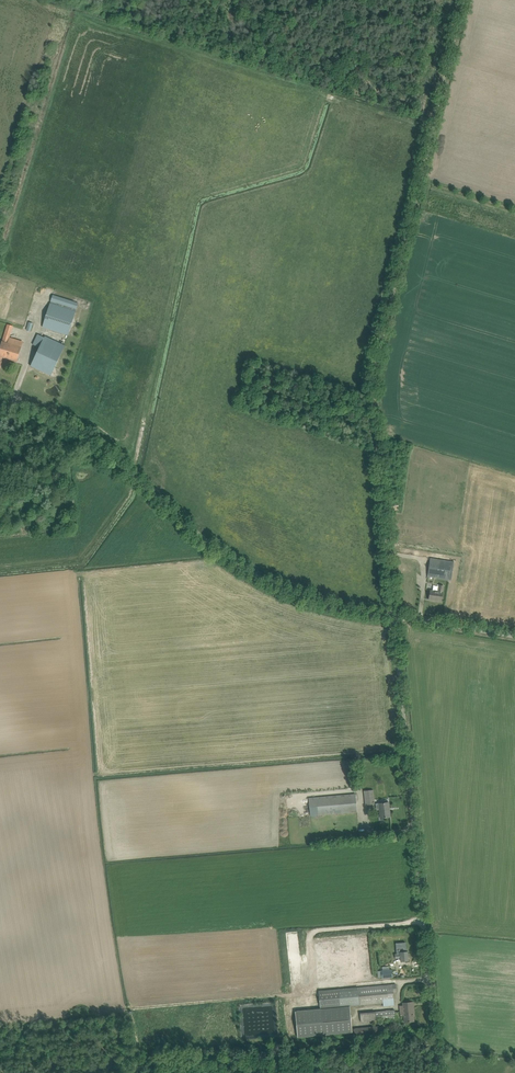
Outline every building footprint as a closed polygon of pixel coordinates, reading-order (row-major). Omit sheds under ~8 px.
[(76,311),(75,311),(78,303),(53,295),(43,327),(68,335),(76,311)] [(21,347),(8,343),(13,326),(7,324),(2,341),(0,347),(0,368),(3,357),(17,362),(21,347)] [(31,366),(51,375),(53,371),(65,345),(45,336),(44,337),(38,334),(33,344),(39,347),(33,361),(31,366)] [(428,571),(428,576),(449,580),(451,580),(452,575),(454,561),(431,558),(428,571)] [(439,591),(430,590),(429,599),(441,601),(444,586),(439,585),(439,591)] [(364,790),(366,805),(375,804),(373,790),(364,790)] [(356,793),(308,797),(310,815),(357,811),(356,793)] [(379,803),(381,818),(385,817),(390,817),(389,802),(383,803),(379,803)] [(400,952),(400,953),(395,954),(395,958),(401,958),(401,961),(403,961),(408,960),(407,951),(402,952),(400,952)] [(381,970),(382,978),(393,977),(392,969),(381,970)] [(394,1002),(393,992),(397,991),(396,984),(392,984),(387,985),(358,987),(339,989),(339,986),(337,986),(337,989),(319,991),(322,1034),(352,1032),(350,1005),(359,1005),(388,1002),(394,1002)] [(413,1014),(414,1014),(413,1001),(403,1002),(405,1022),(414,1021),(413,1014)] [(396,1018),(395,1010),(388,1010),(375,1011),(376,1020),(389,1019),(396,1018)]
